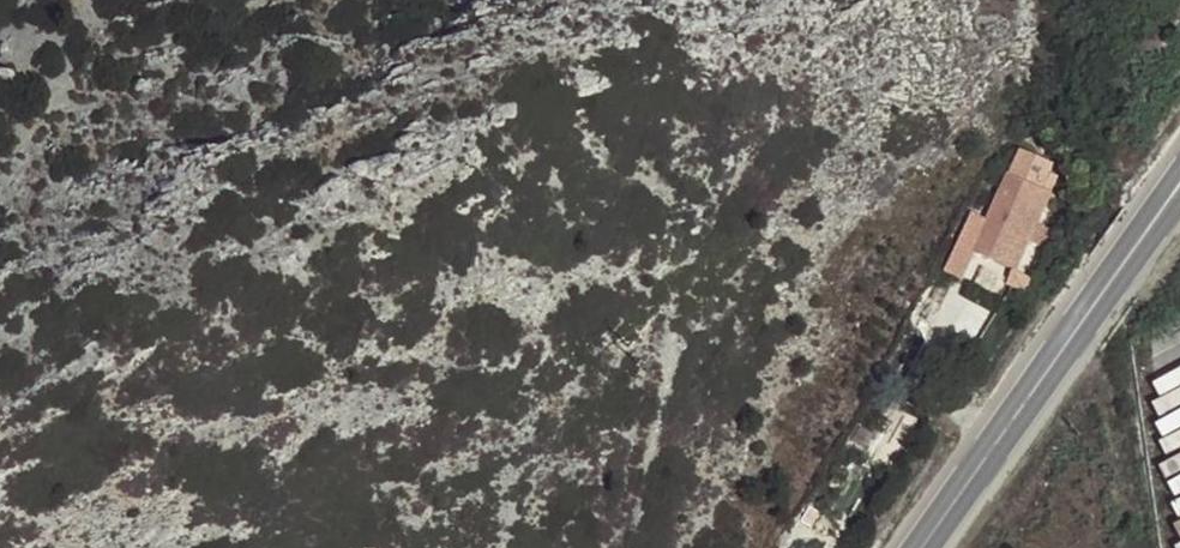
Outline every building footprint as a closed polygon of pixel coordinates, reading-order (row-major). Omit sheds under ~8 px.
[(1015,173),(1036,183),(1043,169),(1022,159),(1015,173)] [(1052,193),(1008,173),(986,221),(973,250),(1016,269),(1029,240),(1037,223),(1052,193)] [(1037,223),(1029,240),(1045,248),(1052,230),(1037,223)]
